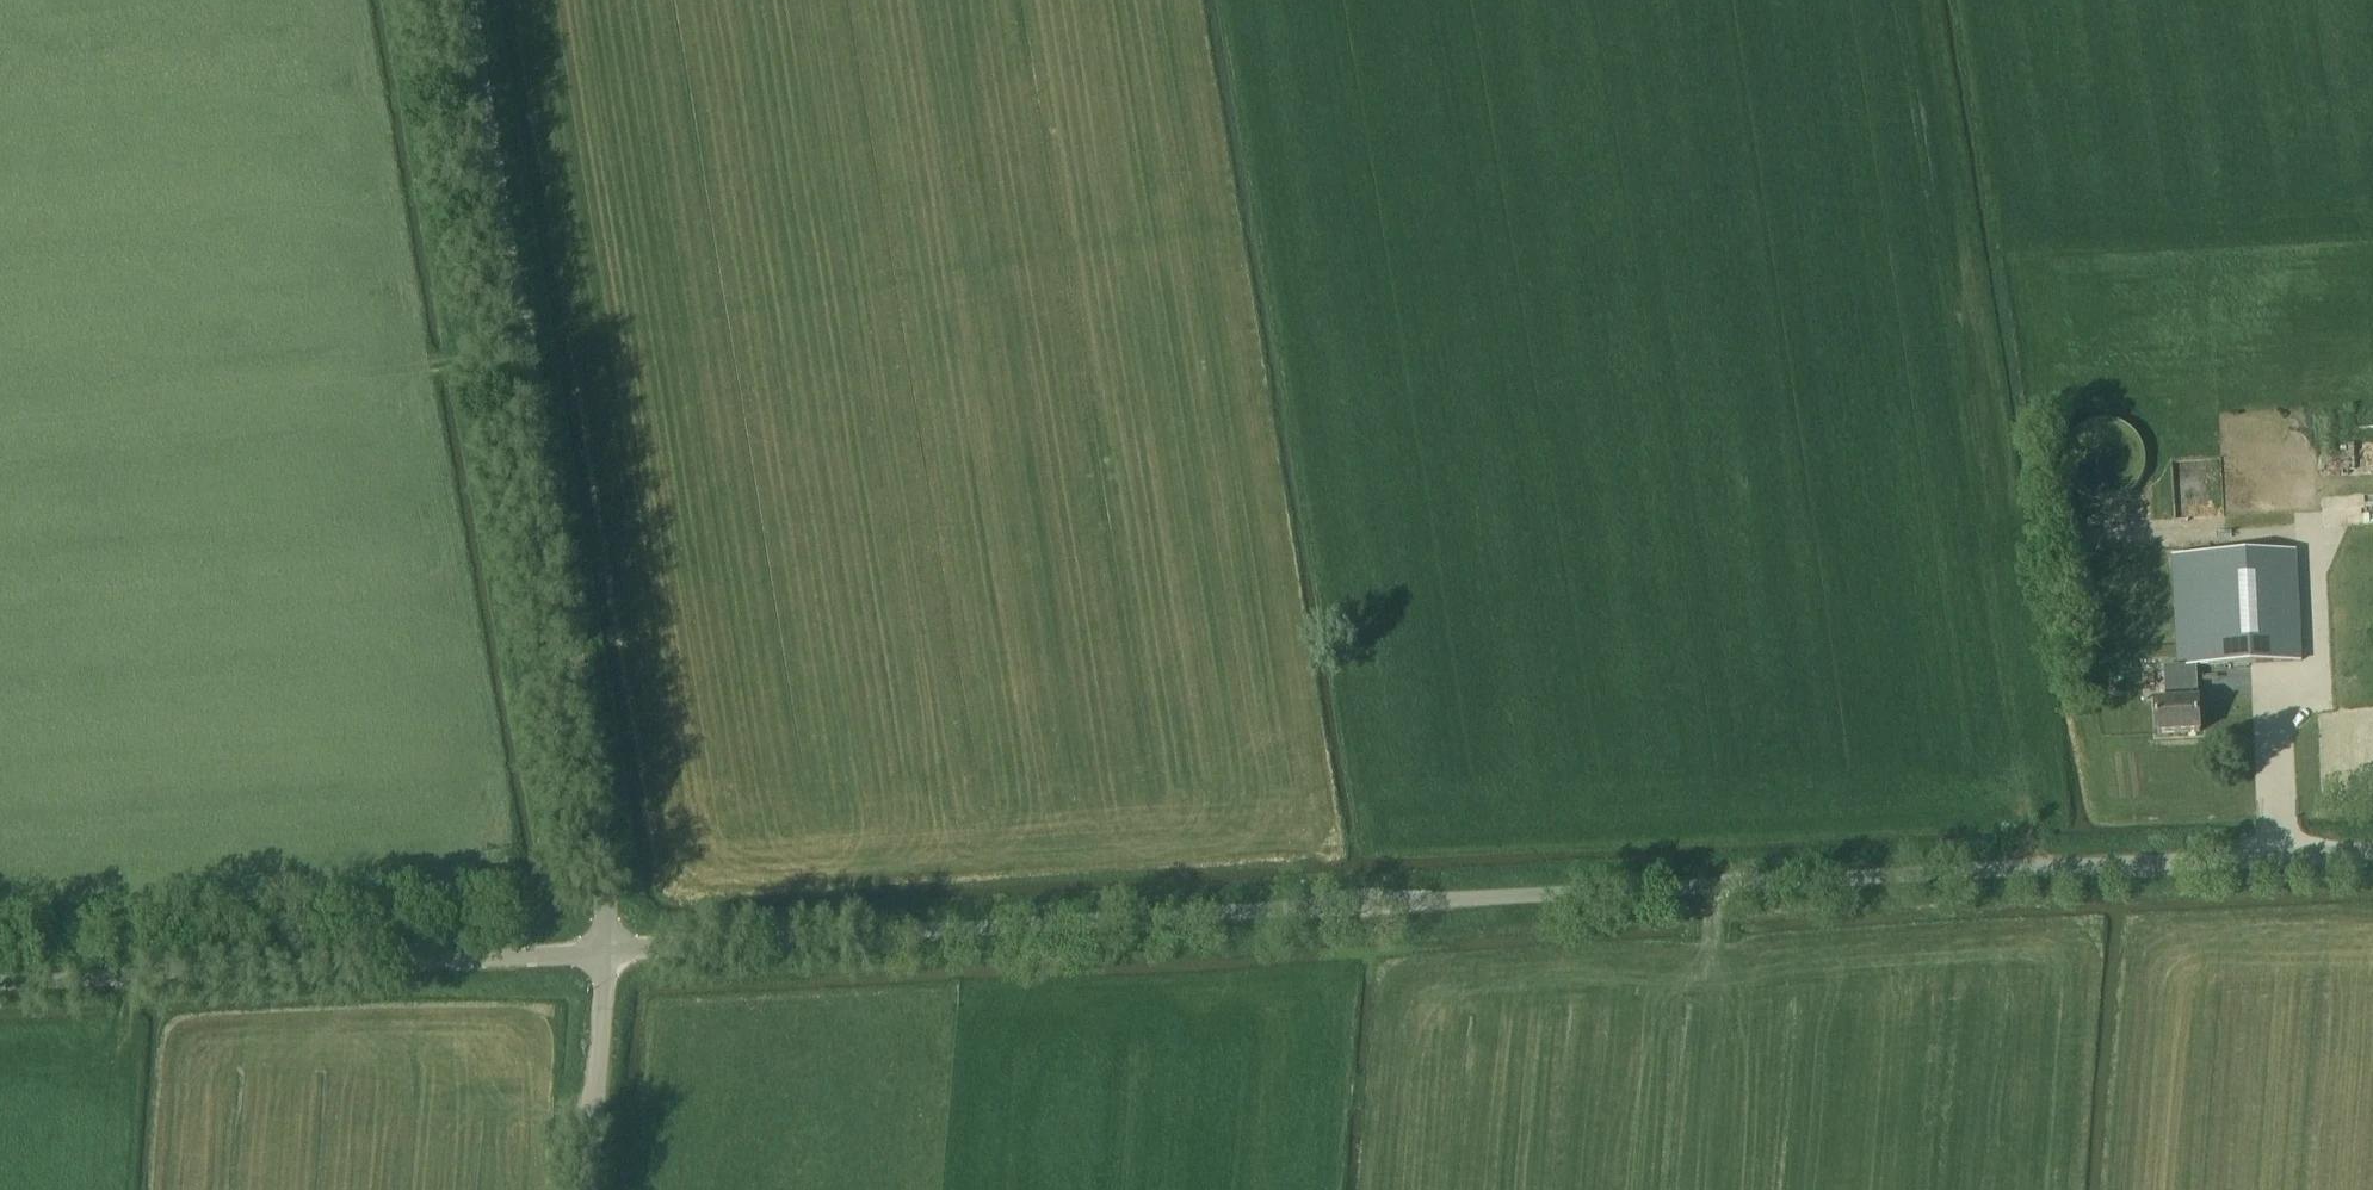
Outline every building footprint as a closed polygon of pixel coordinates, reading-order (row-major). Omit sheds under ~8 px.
[(2105,503),(2109,503),(2112,503),(2116,502),(2119,501),(2123,499),(2126,498),(2129,496),(2132,493),(2135,491),(2137,488),(2139,485),(2141,482),(2143,479),(2144,476),(2145,472),(2146,469),(2146,465),(2146,462),(2146,458),(2146,454),(2145,451),(2144,448),(2143,444),(2141,441),(2139,438),(2137,435),(2134,433),(2132,430),(2129,428),(2126,426),(2122,424),(2119,423),(2116,422),(2112,421),(2109,421),(2105,421),(2102,421),(2098,421),(2094,422),(2091,423),(2088,425),(2085,426),(2081,428),(2079,430),(2076,433),(2074,435),(2071,438),(2069,441),(2068,444),(2066,448),(2065,451),(2065,455),(2064,458),(2064,462),(2064,465),(2064,469),(2065,472),(2066,476),(2068,479),(2069,482),(2071,486),(2073,488),(2076,491),(2079,494),(2081,496),(2084,498),(2088,499),(2091,501),(2094,502),(2098,503),(2102,503),(2105,503)] [(2166,702),(2156,702),(2158,735),(2201,733),(2198,669),(2302,664),(2296,551),(2171,557),(2176,667),(2165,667),(2166,702)]
